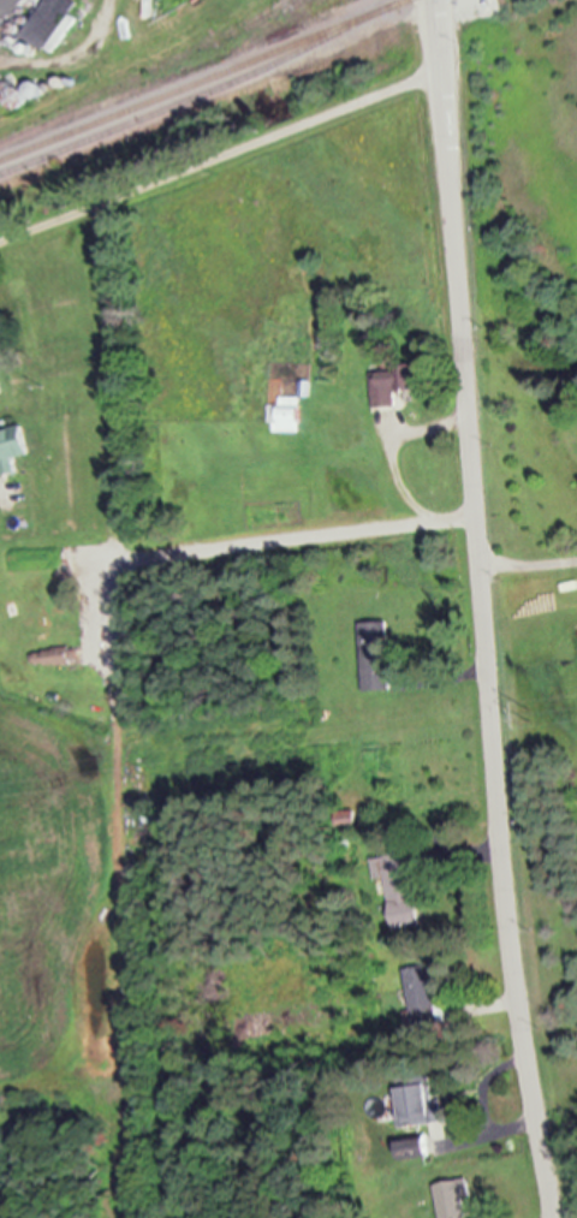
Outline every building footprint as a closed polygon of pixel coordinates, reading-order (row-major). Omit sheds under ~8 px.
[(9,29),(3,22),(28,0),(0,0),(0,37),(9,29)] [(45,49),(77,0),(45,0),(23,35),(45,49)] [(394,406),(393,390),(411,390),(411,369),(370,370),(371,407),(394,406)] [(300,432),(300,396),(278,396),(278,406),(270,406),(270,432),(300,432)] [(18,472),(15,457),(29,454),(23,425),(0,430),(0,476),(18,472)] [(361,691),(387,691),(387,640),(361,640),(361,691)] [(45,665),(70,665),(70,648),(45,648),(45,665)] [(373,879),(385,878),(392,925),(423,920),(413,852),(370,859),(373,879)] [(426,965),(404,970),(418,1036),(440,1031),(426,965)] [(433,1082),(398,1086),(404,1128),(439,1123),(433,1082)] [(462,1179),(435,1184),(441,1217),(470,1217),(462,1179)]
